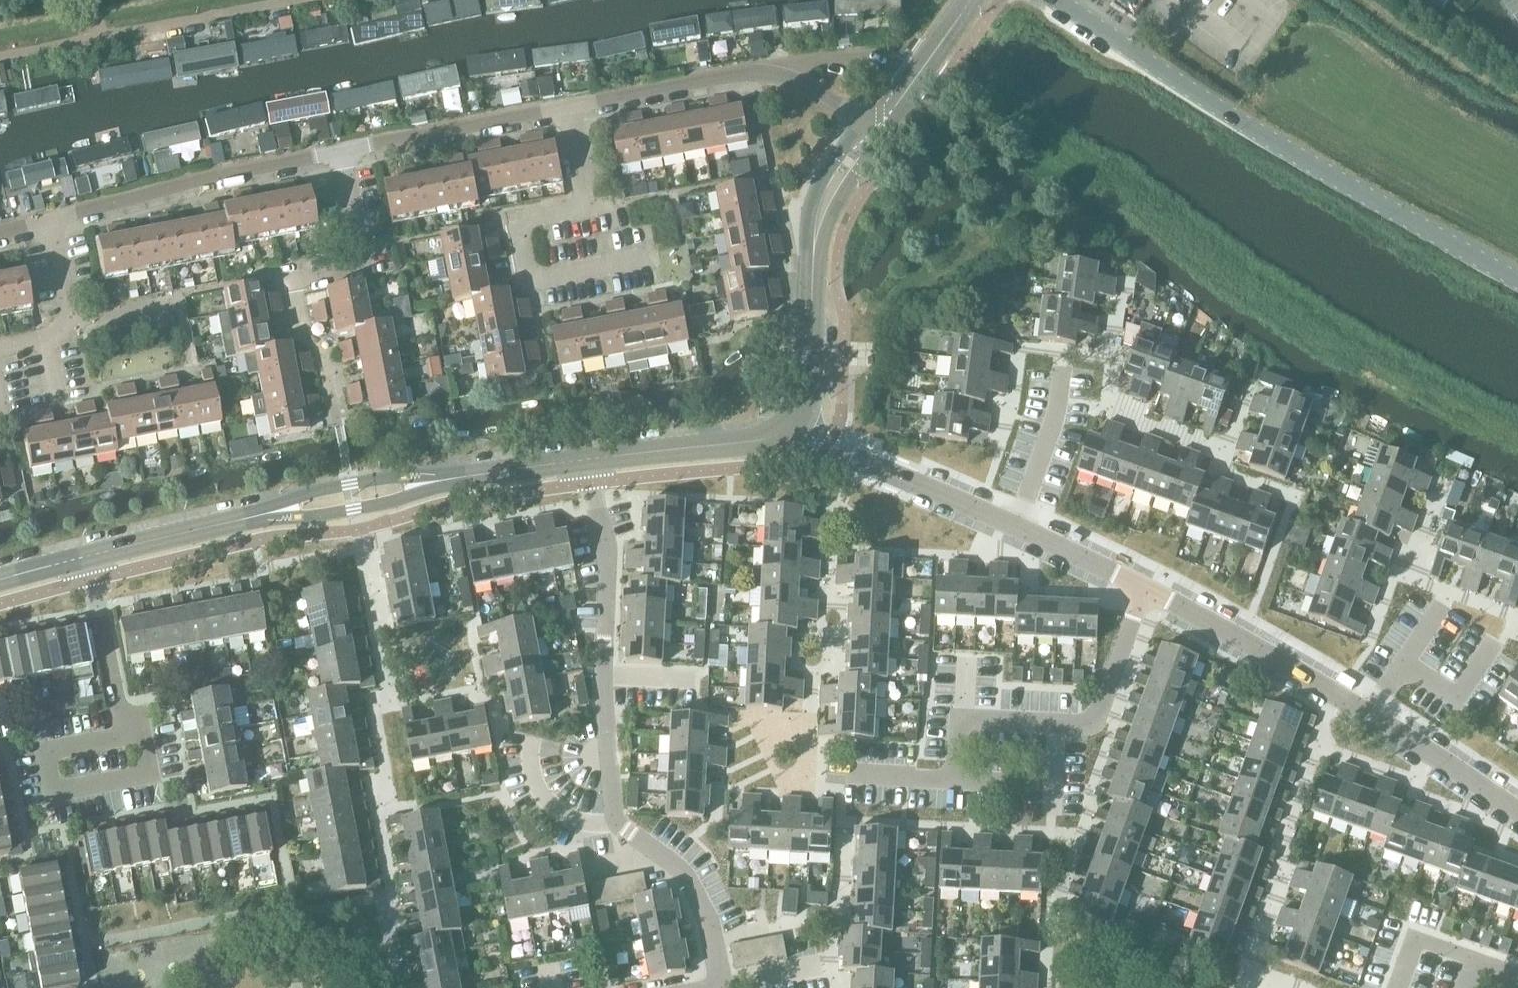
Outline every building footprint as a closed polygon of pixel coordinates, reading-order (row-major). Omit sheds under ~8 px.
[(422,10),(420,0),(408,0),(411,12),(422,10)] [(425,10),(429,28),(480,16),(476,0),(467,0),(425,10)] [(487,15),(543,10),(542,0),(486,0),(487,15)] [(550,9),(587,0),(548,0),(550,9)] [(836,1),(837,17),(903,16),(902,0),(873,0),(836,1)] [(830,4),(783,8),(784,27),(832,23),(830,4)] [(776,8),(705,18),(708,40),(779,29),(776,8)] [(421,15),(353,30),(357,48),(426,33),(421,15)] [(277,20),(280,32),(292,30),(289,17),(277,20)] [(858,17),(847,17),(847,28),(858,28),(858,17)] [(700,20),(650,28),(653,48),(703,40),(700,20)] [(346,25),(296,35),(300,54),(350,44),(346,25)] [(831,27),(823,28),(824,36),(832,35),(831,27)] [(643,32),(594,43),(598,60),(647,49),(643,32)] [(763,53),(759,35),(749,37),(753,55),(763,53)] [(292,37),(237,47),(240,67),(296,56),(292,37)] [(712,63),(708,43),(697,45),(700,64),(712,63)] [(588,46),(533,53),(535,72),(590,65),(588,46)] [(174,50),(167,51),(169,58),(171,58),(175,57),(174,50)] [(234,50),(174,59),(177,79),(237,69),(234,50)] [(649,61),(646,50),(637,52),(639,64),(649,61)] [(526,52),(467,61),(471,82),(530,72),(526,52)] [(168,59),(96,73),(101,95),(172,81),(168,59)] [(459,70),(401,83),(406,104),(463,90),(459,70)] [(12,71),(5,73),(7,81),(14,79),(12,71)] [(538,81),(542,100),(556,97),(552,78),(538,81)] [(394,84),(330,96),(334,115),(397,102),(394,84)] [(57,86),(13,95),(17,113),(61,105),(57,86)] [(505,91),(508,104),(525,101),(523,88),(505,91)] [(727,96),(718,98),(719,107),(728,106),(727,96)] [(325,97),(267,109),(272,130),(330,118),(325,97)] [(719,107),(718,98),(708,100),(710,109),(719,107)] [(684,104),(675,106),(677,115),(686,114),(684,104)] [(261,105),(204,119),(209,138),(266,124),(261,105)] [(677,115),(675,106),(666,108),(668,117),(677,115)] [(750,143),(748,133),(744,116),(743,108),(720,112),(727,147),(750,143)] [(642,112),(633,114),(634,123),(644,122),(642,112)] [(720,112),(699,116),(706,151),(727,147),(720,112)] [(428,123),(425,113),(410,116),(413,126),(428,123)] [(744,116),(748,133),(761,130),(758,113),(744,116)] [(634,123),(633,114),(624,116),(625,125),(634,123)] [(699,116),(678,120),(685,155),(706,151),(699,116)] [(678,120),(657,124),(663,159),(685,155),(678,120)] [(197,122),(140,136),(144,154),(201,141),(197,122)] [(340,138),(337,123),(333,124),(328,126),(331,140),(340,138)] [(657,124),(635,128),(642,164),(663,159),(657,124)] [(642,164),(635,128),(613,132),(620,168),(642,164)] [(276,134),(279,150),(291,147),(288,132),(276,134)] [(542,133),(535,134),(536,143),(544,142),(542,133)] [(535,134),(527,136),(529,145),(536,143),(535,134)] [(276,150),(273,135),(258,139),(261,153),(276,150)] [(529,145),(527,136),(520,137),(521,146),(529,145)] [(128,138),(68,153),(72,170),(132,156),(128,138)] [(500,141),(492,142),(494,151),(502,150),(500,141)] [(492,142),(485,144),(487,153),(494,151),(492,142)] [(487,153),(485,144),(478,145),(479,154),(487,153)] [(563,179),(556,144),(534,149),(541,184),(563,179)] [(519,188),(541,184),(534,149),(513,153),(519,188)] [(179,169),(176,157),(170,159),(168,151),(153,154),(157,174),(179,169)] [(513,153),(492,157),(498,192),(519,188),(513,153)] [(471,171),(469,161),(468,156),(464,157),(466,167),(452,169),(417,176),(408,178),(399,180),(385,182),(386,184),(386,187),(471,171)] [(450,159),(452,169),(466,167),(464,157),(450,159)] [(498,192),(492,157),(470,161),(479,205),(480,205),(479,202),(478,196),(498,192)] [(736,172),(753,166),(750,157),(733,162),(736,172)] [(65,160),(5,175),(9,192),(69,178),(65,160)] [(131,161),(120,164),(125,183),(136,180),(134,173),(138,172),(135,162),(132,163),(131,161)] [(471,171),(386,187),(393,222),(479,205),(470,161),(469,161),(471,171)] [(415,167),(406,169),(408,178),(417,176),(415,167)] [(408,178),(406,169),(397,171),(399,180),(408,178)] [(87,178),(75,181),(79,196),(91,193),(87,178)] [(564,186),(563,179),(541,184),(519,188),(498,192),(478,196),(479,202),(564,186)] [(294,181),(284,182),(286,191),(295,190),(294,181)] [(286,191),(284,182),(275,184),(277,193),(286,191)] [(718,191),(722,213),(757,206),(753,184),(718,191)] [(0,190),(0,205),(10,203),(7,188),(0,190)] [(250,189),(241,191),(243,200),(252,198),(250,189)] [(243,200),(241,191),(232,193),(234,202),(243,200)] [(96,243),(103,278),(233,253),(232,250),(231,244),(316,228),(309,192),(222,209),(224,218),(96,243)] [(761,196),(763,205),(775,203),(773,194),(761,196)] [(41,197),(32,200),(36,213),(44,210),(41,197)] [(775,203),(763,205),(765,214),(777,212),(775,203)] [(202,207),(204,216),(218,214),(216,205),(202,207)] [(482,213),(480,205),(479,205),(393,222),(395,230),(482,213)] [(722,213),(726,234),(761,227),(757,206),(722,213)] [(167,215),(158,216),(160,226),(169,224),(167,215)] [(160,226),(158,216),(149,218),(150,228),(160,226)] [(124,223),(115,225),(117,234),(126,232),(124,223)] [(117,234),(115,225),(106,227),(108,236),(117,234)] [(726,234),(730,255),(765,249),(761,227),(726,234)] [(317,234),(316,228),(231,244),(232,250),(317,234)] [(443,235),(447,258),(483,252),(479,229),(443,235)] [(770,238),(771,247),(783,245),(781,236),(770,238)] [(487,242),(489,251),(501,248),(499,240),(487,242)] [(783,245),(771,247),(773,257),(785,254),(783,245)] [(501,248),(489,251),(491,260),(503,258),(501,248)] [(730,255),(734,275),(734,277),(760,271),(760,273),(770,271),(765,249),(730,255)] [(447,258),(451,279),(487,273),(483,252),(447,258)] [(234,261),(233,253),(103,278),(104,286),(234,261)] [(1062,261),(1059,281),(1115,289),(1116,280),(1097,278),(1099,266),(1062,261)] [(24,274),(24,271),(23,270),(0,274),(0,278),(24,274)] [(724,277),(729,300),(764,293),(760,273),(760,271),(734,277),(734,275),(724,277)] [(455,302),(474,298),(474,297),(491,294),(490,293),(487,273),(451,279),(455,302)] [(31,309),(24,274),(0,278),(0,315),(31,309)] [(768,283),(770,292),(782,289),(780,280),(768,283)] [(508,281),(496,283),(498,292),(509,290),(508,281)] [(1059,281),(1056,301),(1056,302),(1081,305),(1081,306),(1093,307),(1095,296),(1114,298),(1115,289),(1059,281)] [(327,289),(331,312),(366,305),(362,283),(327,289)] [(223,291),(227,313),(263,306),(258,284),(223,291)] [(401,289),(398,293),(399,299),(407,297),(405,288),(401,289)] [(782,289),(770,292),(772,301),(783,298),(782,289)] [(474,298),(478,319),(513,312),(509,290),(498,292),(490,293),(491,294),(474,297),(474,298)] [(667,293),(658,295),(659,304),(668,302),(667,293)] [(764,293),(729,300),(733,322),(768,315),(764,293)] [(267,296),(268,305),(280,303),(279,294),(267,296)] [(639,316),(648,362),(670,358),(667,347),(661,312),(659,304),(658,295),(648,296),(652,313),(639,316)] [(518,302),(519,311),(531,309),(530,300),(518,302)] [(1045,300),(1042,321),(1098,328),(1099,319),(1080,316),(1081,306),(1081,305),(1056,302),(1056,301),(1045,300)] [(618,320),(625,355),(627,366),(648,362),(639,316),(627,318),(624,301),(615,303),(617,312),(618,320)] [(280,303),(268,305),(270,314),(282,312),(280,303)] [(608,313),(617,312),(615,303),(606,304),(608,313)] [(311,306),(313,315),(325,313),(323,304),(311,306)] [(335,334),(354,331),(354,329),(370,326),(370,325),(366,305),(331,312),(335,334)] [(221,336),(231,334),(267,328),(263,306),(227,313),(217,315),(221,336)] [(661,312),(667,347),(690,342),(683,307),(661,312)] [(531,309),(519,311),(521,320),(533,318),(531,309)] [(582,309),(572,311),(574,320),(583,318),(582,309)] [(574,320),(572,311),(563,312),(565,321),(574,320)] [(478,319),(482,340),(517,334),(513,312),(478,319)] [(325,313),(313,315),(315,324),(326,322),(325,313)] [(618,320),(597,324),(604,359),(625,355),(618,320)] [(354,331),(358,351),(393,344),(389,321),(370,325),(370,326),(354,329),(354,331)] [(1098,328),(1042,321),(1039,341),(1076,346),(1078,334),(1097,337),(1098,328)] [(597,324),(576,328),(583,364),(604,359),(597,324)] [(1130,396),(1138,399),(1157,346),(1138,339),(1140,332),(1127,327),(1125,345),(1135,348),(1125,374),(1136,378),(1130,396)] [(235,357),(245,355),(254,353),(254,352),(271,349),(270,348),(289,344),(288,335),(269,339),(267,328),(231,334),(235,357)] [(583,364),(576,328),(554,333),(561,368),(583,364)] [(482,340),(485,361),(521,355),(517,334),(482,340)] [(956,338),(954,359),(991,363),(992,353),(1011,356),(1012,346),(956,338)] [(338,345),(340,354),(352,352),(350,343),(338,345)] [(525,345),(527,354),(539,352),(537,343),(525,345)] [(292,357),(289,344),(270,348),(271,349),(254,352),(254,353),(245,355),(248,375),(258,374),(258,373),(294,366),(294,367),(299,366),(299,365),(297,356),(292,357)] [(358,351),(362,372),(397,365),(393,344),(358,351)] [(1153,384),(1163,388),(1164,388),(1174,361),(1177,353),(1157,346),(1138,399),(1147,403),(1153,384)] [(352,352),(340,354),(342,363),(354,361),(352,352)] [(539,352),(527,354),(529,363),(541,361),(539,352)] [(311,363),(309,354),(297,356),(299,365),(311,363)] [(521,355),(485,361),(489,383),(526,378),(521,355)] [(954,359),(951,379),(1007,386),(1008,377),(989,375),(991,363),(954,359)] [(1165,417),(1174,421),(1193,368),(1174,361),(1164,388),(1163,388),(1161,396),(1172,399),(1165,417)] [(311,363),(299,365),(299,366),(301,374),(313,372),(311,363)] [(362,372),(366,393),(401,386),(397,365),(362,372)] [(262,394),(298,388),(294,367),(294,366),(258,373),(258,374),(262,394)] [(1189,406),(1200,409),(1212,374),(1193,368),(1174,421),(1182,424),(1189,406)] [(212,382),(210,370),(201,371),(203,383),(212,382)] [(1255,396),(1252,404),(1306,423),(1312,404),(1301,400),(1306,388),(1264,373),(1260,384),(1278,390),(1278,391),(1274,402),(1255,396)] [(1212,374),(1200,409),(1210,413),(1203,431),(1212,434),(1231,381),(1212,374)] [(176,376),(167,378),(169,390),(178,388),(176,376)] [(169,390),(167,378),(157,380),(160,392),(169,390)] [(951,379),(948,399),(973,403),(985,405),(987,393),(1006,396),(1007,386),(951,379)] [(133,384),(125,386),(127,398),(135,396),(133,384)] [(346,388),(348,397),(360,394),(358,385),(346,388)] [(127,398),(125,386),(115,388),(117,400),(127,398)] [(401,386),(366,393),(370,415),(406,409),(401,386)] [(214,387),(192,392),(198,427),(221,423),(214,387)] [(262,394),(266,416),(302,409),(298,388),(262,394)] [(192,392),(170,396),(177,431),(198,427),(192,392)] [(360,394),(348,397),(350,406),(362,403),(360,394)] [(170,396),(149,400),(156,435),(177,431),(170,396)] [(306,399),(308,408),(319,406),(317,396),(306,399)] [(936,397),(934,418),(990,425),(991,416),(972,414),(973,403),(948,399),(936,397)] [(149,400),(128,404),(135,439),(156,435),(149,400)] [(93,402),(83,404),(86,416),(95,414),(93,402)] [(86,416),(83,404),(75,406),(77,417),(86,416)] [(106,408),(107,418),(109,417),(114,443),(115,443),(135,439),(128,404),(106,408)] [(1267,420),(1264,430),(1299,443),(1306,423),(1252,404),(1249,413),(1267,420)] [(319,406),(308,408),(309,417),(321,414),(319,406)] [(302,409),(266,416),(271,438),(306,431),(302,409)] [(50,410),(41,412),(44,424),(53,422),(50,410)] [(44,424),(41,412),(32,414),(34,425),(33,425),(34,432),(23,434),(30,469),(52,465),(45,430),(44,424)] [(107,418),(87,422),(94,457),(117,453),(115,443),(114,443),(109,417),(107,418)] [(990,425),(934,418),(931,438),(968,443),(969,432),(989,434),(990,425)] [(87,422),(66,426),(73,461),(94,457),(87,422)] [(1077,471),(1096,478),(1115,425),(1107,422),(1101,440),(1090,436),(1077,471)] [(1096,478),(1115,485),(1128,450),(1118,446),(1125,428),(1115,425),(1096,478)] [(66,426),(45,430),(52,465),(73,461),(66,426)] [(1242,434),(1239,443),(1292,462),(1299,443),(1264,430),(1260,440),(1242,434)] [(234,456),(261,451),(258,435),(231,440),(234,456)] [(1115,485),(1135,492),(1153,439),(1145,436),(1139,454),(1128,450),(1115,485)] [(1135,492),(1154,499),(1166,463),(1156,460),(1163,442),(1153,439),(1135,492)] [(1292,462),(1239,443),(1236,451),(1254,458),(1250,468),(1285,481),(1292,462)] [(1154,499),(1173,505),(1192,452),(1183,449),(1177,467),(1166,463),(1154,499)] [(1382,449),(1376,468),(1428,487),(1431,479),(1413,473),(1417,462),(1382,449)] [(1173,505),(1192,512),(1199,492),(1200,492),(1205,477),(1194,473),(1201,455),(1192,452),(1173,505)] [(1376,468),(1369,487),(1403,500),(1407,490),(1425,497),(1428,487),(1376,468)] [(1,481),(13,478),(11,469),(0,471),(0,477),(1,481)] [(13,478),(1,481),(2,489),(14,487),(13,478)] [(1186,527),(1206,534),(1225,481),(1216,478),(1210,496),(1200,492),(1199,492),(1192,512),(1186,527)] [(1206,534),(1225,541),(1237,506),(1227,502),(1234,484),(1225,481),(1206,534)] [(1369,487),(1362,506),(1415,525),(1418,517),(1400,511),(1403,500),(1369,487)] [(1225,541),(1244,548),(1263,495),(1254,491),(1248,510),(1237,506),(1225,541)] [(1263,495),(1244,548),(1264,555),(1276,520),(1265,516),(1272,498),(1263,495)] [(644,512),(643,522),(684,524),(685,503),(649,501),(649,513),(644,512)] [(1362,506),(1355,525),(1355,526),(1378,534),(1378,535),(1389,539),(1393,528),(1411,534),(1415,525),(1362,506)] [(767,508),(766,528),(822,531),(822,522),(803,521),(803,510),(767,508)] [(716,510),(715,526),(724,526),(725,510),(716,510)] [(553,516),(544,517),(554,572),(575,568),(568,532),(557,534),(553,516)] [(538,538),(528,540),(535,575),(554,572),(544,517),(535,519),(538,538)] [(1344,521),(1337,541),(1390,560),(1393,551),(1375,545),(1378,535),(1378,534),(1355,526),(1355,525),(1344,521)] [(648,531),(647,542),(683,544),(684,524),(643,522),(643,531),(648,531)] [(513,523),(504,525),(515,579),(535,575),(528,540),(517,542),(513,523)] [(1446,563),(1456,566),(1468,531),(1449,524),(1430,577),(1439,581),(1446,563)] [(499,545),(488,547),(495,583),(515,579),(504,525),(495,527),(499,545)] [(724,526),(715,526),(714,540),(724,540),(724,526)] [(766,528),(765,548),(801,550),(802,539),(821,540),(822,531),(766,528)] [(495,583),(488,547),(477,550),(474,531),(464,532),(475,587),(495,583)] [(1460,588),(1468,591),(1487,538),(1468,531),(1456,566),(1466,570),(1460,588)] [(1484,576),(1494,580),(1507,545),(1487,538),(1468,591),(1477,594),(1484,576)] [(451,541),(454,556),(463,554),(460,539),(451,541)] [(1507,605),(1517,574),(1517,542),(1509,539),(1507,545),(1494,580),(1504,584),(1498,602),(1507,605)] [(382,560),(384,569),(424,561),(420,541),(385,548),(387,559),(382,560)] [(1337,541),(1330,560),(1365,572),(1368,562),(1386,569),(1390,560),(1337,541)] [(627,552),(627,562),(682,564),(683,544),(647,542),(647,553),(627,552)] [(765,548),(764,568),(819,571),(820,562),(801,561),(801,550),(765,548)] [(463,554),(454,556),(456,570),(466,569),(463,554)] [(838,556),(838,567),(847,568),(848,556),(838,556)] [(838,567),(837,577),(892,579),(893,559),(857,557),(857,568),(847,568),(838,567)] [(1330,560),(1323,579),(1376,598),(1379,589),(1361,583),(1365,572),(1330,560)] [(390,577),(392,588),(428,581),(424,561),(384,569),(385,578),(390,577)] [(646,572),(645,582),(667,583),(667,584),(681,585),(682,564),(627,562),(626,571),(646,572)] [(936,618),(956,619),(959,562),(950,562),(949,581),(938,580),(936,618)] [(956,619),(976,620),(978,583),(968,582),(969,563),(959,562),(956,619)] [(976,620),(996,621),(999,565),(991,564),(990,583),(978,583),(976,620)] [(996,621),(1017,622),(1018,601),(1019,601),(1020,585),(1008,584),(1009,565),(999,565),(996,621)] [(323,569),(325,581),(341,578),(339,566),(323,569)] [(764,568),(763,589),(799,591),(800,580),(819,581),(819,571),(764,568)] [(1507,605),(1515,608),(1517,600),(1517,574),(1507,605)] [(856,587),(855,598),(891,599),(892,579),(837,577),(837,586),(856,587)] [(458,581),(461,595),(471,593),(468,579),(458,581)] [(1323,579),(1316,598),(1351,611),(1355,600),(1373,607),(1376,598),(1323,579)] [(253,597),(242,599),(238,600),(245,636),(265,632),(258,597),(262,596),(259,581),(250,583),(253,597)] [(389,599),(391,608),(432,601),(428,581),(392,588),(394,598),(389,599)] [(625,592),(625,602),(666,604),(667,584),(667,583),(645,582),(631,581),(630,592),(625,592)] [(233,600),(223,602),(218,603),(225,640),(245,636),(238,600),(242,599),(240,585),(231,587),(233,600)] [(306,593),(310,612),(346,606),(347,611),(361,608),(359,599),(346,602),(343,586),(306,593)] [(214,604),(203,606),(199,607),(205,644),(225,640),(218,603),(223,602),(220,589),(211,590),(214,604)] [(763,589),(762,609),(817,612),(818,602),(799,601),(799,591),(763,589)] [(699,590),(698,605),(708,606),(709,590),(699,590)] [(194,608),(183,610),(179,611),(186,647),(205,644),(199,607),(203,606),(200,592),(191,594),(194,608)] [(471,593),(461,595),(464,610),(473,608),(471,593)] [(174,612),(164,614),(159,615),(166,651),(186,647),(179,611),(183,610),(181,596),(172,598),(174,612)] [(1016,638),(1036,639),(1038,597),(1030,596),(1029,601),(1019,601),(1018,601),(1017,622),(1016,638)] [(1036,639),(1057,640),(1059,603),(1048,602),(1048,597),(1038,597),(1036,639)] [(850,608),(849,618),(890,620),(891,599),(855,598),(855,608),(850,608)] [(1057,640),(1077,641),(1079,599),(1070,598),(1069,603),(1059,603),(1057,640)] [(1351,611),(1316,598),(1309,617),(1362,637),(1365,627),(1347,621),(1351,611)] [(1079,599),(1077,641),(1097,642),(1099,605),(1088,604),(1088,599),(1079,599)] [(155,615),(144,617),(139,618),(146,655),(166,651),(159,615),(164,614),(161,600),(152,602),(155,615)] [(432,601),(391,608),(393,618),(398,617),(400,628),(436,621),(432,601)] [(629,611),(629,622),(665,624),(666,604),(625,602),(624,611),(629,611)] [(139,618),(144,617),(141,604),(132,605),(135,619),(119,622),(126,659),(146,655),(139,618)] [(708,606),(698,605),(697,620),(707,620),(708,606)] [(310,612),(314,632),(350,625),(351,631),(365,628),(363,619),(349,621),(347,611),(346,606),(310,612)] [(922,606),(921,621),(931,622),(932,607),(922,606)] [(762,609),(761,628),(761,629),(787,630),(787,631),(797,631),(798,620),(817,621),(817,612),(762,609)] [(78,630),(67,632),(62,633),(70,670),(72,682),(93,678),(83,630),(87,629),(84,616),(75,618),(78,630)] [(854,627),(853,638),(889,640),(890,620),(849,618),(849,627),(854,627)] [(499,635),(501,646),(536,639),(532,619),(478,629),(480,639),(499,635)] [(58,634),(47,636),(43,637),(51,674),(70,670),(62,633),(67,632),(64,620),(56,622),(58,634)] [(931,622),(921,621),(920,636),(930,637),(931,622)] [(623,632),(623,642),(664,644),(665,624),(629,622),(628,633),(623,632)] [(39,638),(28,640),(24,640),(31,678),(51,674),(43,637),(47,636),(45,624),(36,625),(39,638)] [(314,632),(317,652),(354,645),(355,650),(369,648),(367,639),(353,641),(351,631),(350,625),(314,632)] [(19,641),(8,644),(4,644),(11,681),(31,678),(24,640),(28,640),(25,627),(17,629),(19,641)] [(751,628),(750,649),(791,651),(792,641),(787,641),(787,631),(787,630),(761,629),(761,628),(751,628)] [(697,630),(696,646),(706,646),(707,631),(697,630)] [(11,681),(4,644),(8,644),(6,631),(0,633),(0,684),(11,681)] [(711,631),(710,646),(720,647),(721,632),(711,631)] [(848,648),(847,658),(888,660),(889,640),(853,638),(853,649),(848,648)] [(484,660),(486,669),(540,659),(536,639),(501,646),(503,656),(484,660)] [(664,644),(623,642),(622,651),(627,651),(627,663),(663,665),(664,644)] [(317,652),(321,672),(358,665),(359,670),(372,667),(371,658),(357,661),(355,650),(354,645),(317,652)] [(706,646),(696,646),(695,660),(705,661),(706,646)] [(720,647),(710,646),(710,661),(719,662),(720,647)] [(1142,665),(1155,670),(1157,666),(1192,679),(1199,659),(1164,646),(1159,660),(1145,656),(1142,665)] [(920,647),(919,661),(928,662),(929,647),(920,647)] [(750,649),(749,669),(785,671),(786,660),(791,660),(791,651),(750,649)] [(852,667),(851,678),(877,680),(887,681),(888,660),(847,658),(847,667),(852,667)] [(506,675),(508,685),(544,678),(540,659),(486,669),(487,678),(506,675)] [(928,662),(919,661),(918,677),(928,677),(928,662)] [(321,672),(325,691),(325,692),(346,688),(346,689),(361,686),(361,690),(376,687),(374,678),(361,681),(359,670),(358,665),(321,672)] [(1135,684),(1148,689),(1150,685),(1185,698),(1192,679),(1157,666),(1155,670),(1152,679),(1139,675),(1135,684)] [(1013,682),(1023,683),(1024,669),(1014,668),(1013,682)] [(749,669),(748,689),(803,692),(804,683),(784,682),(785,671),(749,669)] [(1034,684),(1043,684),(1044,670),(1034,670),(1034,684)] [(1054,671),(1054,685),(1063,685),(1064,671),(1054,671)] [(1074,672),(1074,686),(1084,686),(1084,672),(1074,672)] [(1516,710),(1517,708),(1517,672),(1500,699),(1516,710)] [(575,678),(577,693),(587,691),(584,676),(575,678)] [(821,688),(821,697),(876,700),(877,680),(851,678),(841,677),(841,689),(821,688)] [(505,697),(507,706),(548,698),(544,678),(508,685),(510,696),(505,697)] [(1129,703),(1142,708),(1143,704),(1178,716),(1185,698),(1150,685),(1148,689),(1145,698),(1132,693),(1129,703)] [(309,694),(313,714),(349,707),(350,712),(364,710),(362,701),(349,703),(346,689),(346,688),(325,692),(325,691),(309,694)] [(191,701),(193,711),(194,716),(231,709),(227,689),(191,696),(190,692),(176,694),(177,704),(191,701)] [(803,692),(748,689),(747,709),(783,711),(783,700),(803,701),(803,692)] [(587,691),(577,693),(580,708),(590,706),(587,691)] [(840,707),(839,718),(875,720),(876,700),(821,697),(820,706),(840,707)] [(548,698),(507,706),(509,715),(514,714),(516,725),(551,719),(548,698)] [(452,701),(443,702),(453,757),(473,753),(466,717),(455,719),(452,701)] [(437,723),(426,725),(433,760),(453,757),(443,702),(433,704),(437,723)] [(77,710),(76,703),(66,704),(68,712),(77,710)] [(1122,722),(1135,726),(1136,723),(1171,735),(1178,716),(1143,704),(1142,708),(1138,717),(1125,712),(1122,722)] [(1267,704),(1261,723),(1296,736),(1297,732),(1300,723),(1313,728),(1317,718),(1303,713),(1301,717),(1267,704)] [(234,725),(250,722),(247,706),(231,709),(234,725)] [(313,714),(317,734),(353,727),(354,732),(368,730),(366,720),(352,723),(350,712),(349,707),(313,714)] [(433,760),(426,725),(416,727),(412,708),(402,710),(413,764),(433,760)] [(195,721),(197,731),(198,736),(234,729),(231,709),(194,716),(193,711),(179,714),(181,723),(195,721)] [(476,715),(466,717),(473,753),(493,749),(485,709),(476,710),(476,715)] [(673,715),(672,736),(708,738),(709,727),(728,728),(729,718),(673,715)] [(875,720),(839,718),(838,729),(819,728),(819,738),(874,740),(875,720)] [(1115,741),(1128,745),(1130,741),(1165,754),(1171,735),(1136,723),(1135,726),(1132,736),(1118,731),(1115,741)] [(1261,723),(1254,742),(1289,755),(1290,751),(1294,742),(1307,747),(1310,737),(1297,732),(1296,736),(1261,723)] [(317,734),(320,754),(357,747),(358,752),(372,749),(370,740),(356,743),(354,732),(353,727),(317,734)] [(199,740),(201,751),(202,756),(238,749),(234,729),(198,736),(197,731),(183,734),(185,743),(199,740)] [(672,736),(671,756),(726,759),(727,750),(708,749),(708,738),(672,736)] [(1108,759),(1122,764),(1123,760),(1158,773),(1165,754),(1130,741),(1128,745),(1125,755),(1112,750),(1108,759)] [(1254,742),(1247,761),(1282,774),(1284,770),(1287,761),(1300,765),(1303,756),(1290,751),(1289,755),(1254,742)] [(320,754),(324,773),(324,774),(345,770),(360,768),(361,772),(375,769),(374,760),(360,762),(358,752),(357,747),(320,754)] [(202,760),(204,770),(205,776),(242,769),(238,749),(202,756),(201,751),(187,753),(189,762),(202,760)] [(671,756),(670,776),(706,778),(707,767),(726,768),(726,759),(671,756)] [(1102,778),(1115,783),(1116,779),(1151,792),(1158,773),(1123,760),(1122,764),(1118,773),(1105,769),(1102,778)] [(1247,761),(1240,780),(1275,793),(1277,789),(1280,780),(1293,784),(1297,775),(1284,770),(1282,774),(1247,761)] [(1312,813),(1331,820),(1350,767),(1342,764),(1336,782),(1325,778),(1312,813)] [(1331,820),(1350,827),(1363,792),(1353,788),(1359,770),(1350,767),(1331,820)] [(205,776),(204,770),(191,773),(192,782),(206,779),(209,795),(246,788),(242,769),(205,776)] [(309,776),(313,797),(349,790),(350,794),(364,792),(362,783),(348,785),(345,770),(324,774),(324,773),(309,776)] [(483,778),(485,787),(500,784),(498,775),(483,778)] [(670,776),(669,796),(710,799),(711,789),(706,789),(706,778),(670,776)] [(1350,827),(1369,834),(1388,780),(1380,778),(1374,796),(1363,792),(1350,827)] [(630,779),(629,794),(639,795),(640,779),(630,779)] [(1110,799),(1117,801),(1117,800),(1145,810),(1151,792),(1116,779),(1115,783),(1112,792),(1098,787),(1095,797),(1109,802),(1110,799)] [(1240,780),(1234,799),(1269,811),(1270,808),(1273,798),(1287,803),(1290,794),(1277,789),(1275,793),(1240,780)] [(1369,834),(1388,840),(1389,841),(1397,817),(1398,817),(1402,806),(1391,802),(1397,784),(1388,780),(1369,834)] [(11,795),(9,787),(0,788),(0,797),(11,795)] [(313,797),(316,817),(353,810),(353,814),(367,811),(366,802),(352,805),(350,794),(349,790),(313,797)] [(639,795),(629,794),(628,809),(638,810),(639,795)] [(710,799),(669,796),(668,817),(704,819),(705,808),(710,808),(710,799)] [(729,851),(750,852),(753,796),(744,796),(743,815),(731,815),(729,851)] [(750,852),(770,853),(772,817),(761,816),(762,797),(753,796),(750,852)] [(770,853),(790,854),(793,799),(784,798),(783,817),(772,817),(770,853)] [(790,854),(810,855),(812,819),(801,818),(802,799),(793,799),(790,854)] [(1234,799),(1227,818),(1262,830),(1263,826),(1267,817),(1280,822),(1283,812),(1270,808),(1269,811),(1234,799)] [(812,819),(810,855),(831,856),(834,801),(824,800),(823,819),(812,819)] [(1096,819),(1109,824),(1110,820),(1145,832),(1152,812),(1145,810),(1117,800),(1117,801),(1112,814),(1099,809),(1096,819)] [(1384,852),(1403,859),(1422,805),(1414,802),(1408,821),(1398,817),(1397,817),(1389,841),(1388,840),(1384,852)] [(2,813),(3,817),(15,815),(13,806),(1,808),(0,804),(0,813),(2,813)] [(1403,859),(1422,865),(1435,830),(1425,827),(1432,809),(1422,805),(1403,859)] [(258,820),(247,822),(243,823),(250,859),(271,855),(264,820),(267,819),(265,806),(256,808),(258,820)] [(239,824),(228,826),(224,827),(230,863),(250,859),(243,823),(247,822),(245,810),(236,812),(239,824)] [(316,817),(320,837),(356,830),(357,833),(371,831),(369,822),(355,824),(353,814),(353,810),(316,817)] [(6,833),(6,837),(18,834),(17,826),(5,828),(3,817),(2,813),(0,813),(0,834),(6,833)] [(158,827),(147,829),(143,829),(150,866),(168,862),(169,862),(165,838),(166,837),(164,827),(167,826),(164,813),(156,814),(158,827)] [(404,824),(406,835),(407,839),(444,833),(440,813),(405,819),(404,815),(389,818),(391,827),(404,824)] [(219,827),(208,829),(204,830),(211,866),(230,863),(224,827),(228,826),(225,814),(217,815),(219,827)] [(1422,865),(1441,872),(1460,819),(1452,816),(1446,834),(1435,830),(1422,865)] [(138,830),(127,832),(123,833),(130,869),(150,866),(143,829),(147,829),(145,817),(136,818),(138,830)] [(199,831),(188,833),(184,834),(191,870),(211,866),(204,830),(208,829),(206,817),(197,819),(199,831)] [(1220,837),(1227,840),(1228,840),(1255,849),(1260,836),(1273,841),(1277,831),(1263,826),(1262,830),(1227,818),(1220,837)] [(1441,872),(1460,879),(1461,879),(1469,855),(1470,856),(1474,844),(1463,840),(1470,822),(1460,819),(1441,872)] [(119,834),(107,836),(104,837),(110,873),(130,869),(123,833),(127,832),(125,820),(116,822),(119,834)] [(1089,838),(1102,842),(1103,839),(1138,851),(1145,832),(1110,820),(1109,824),(1105,833),(1092,828),(1089,838)] [(180,835),(166,837),(165,838),(169,862),(168,862),(170,874),(191,870),(184,834),(188,833),(186,821),(178,823),(180,835)] [(104,837),(107,836),(105,824),(97,825),(99,837),(83,840),(90,877),(110,873),(104,837)] [(861,839),(861,850),(897,852),(898,831),(857,829),(856,839),(861,839)] [(320,837),(324,856),(360,849),(361,853),(375,850),(373,841),(359,844),(357,833),(356,830),(320,837)] [(0,834),(0,855),(8,853),(9,856),(22,854),(21,845),(8,848),(6,837),(6,833),(0,834)] [(408,844),(410,855),(411,859),(447,852),(444,833),(407,839),(406,835),(393,838),(394,847),(408,844)] [(928,833),(927,848),(937,849),(938,834),(928,833)] [(940,890),(960,891),(962,854),(952,854),(953,835),(943,834),(940,890)] [(960,891),(981,893),(984,836),(975,836),(974,855),(962,854),(960,891)] [(981,893),(1001,894),(1003,857),(992,856),(993,837),(984,836),(981,893)] [(1001,894),(1021,895),(1024,838),(1015,838),(1014,857),(1003,857),(1001,894)] [(1024,838),(1021,895),(1042,896),(1044,859),(1032,858),(1033,839),(1024,838)] [(1082,856),(1095,861),(1097,857),(1132,870),(1138,851),(1103,839),(1102,842),(1099,852),(1086,847),(1082,856)] [(1228,840),(1227,840),(1221,858),(1256,871),(1257,867),(1261,858),(1274,862),(1277,853),(1263,848),(1262,851),(1255,849),(1228,840)] [(324,856),(327,876),(364,869),(365,873),(379,870),(377,861),(363,864),(361,853),(360,849),(324,856)] [(855,861),(855,870),(896,872),(897,852),(861,850),(860,861),(855,861)] [(412,864),(414,874),(415,879),(451,872),(447,852),(411,859),(410,855),(396,857),(398,866),(412,864)] [(574,874),(563,876),(570,912),(590,908),(580,854),(570,855),(574,874)] [(1456,890),(1476,897),(1490,857),(1482,854),(1480,859),(1470,856),(1469,855),(1461,879),(1460,879),(1456,890)] [(1075,875),(1089,880),(1090,876),(1125,889),(1132,870),(1097,857),(1095,861),(1092,870),(1079,866),(1075,875)] [(1476,897),(1495,904),(1508,869),(1497,865),(1499,860),(1490,857),(1476,897)] [(1221,858),(1214,877),(1249,890),(1251,886),(1254,877),(1267,881),(1270,872),(1257,867),(1256,871),(1221,858)] [(927,859),(926,874),(936,874),(937,860),(927,859)] [(549,860),(539,861),(550,916),(570,912),(563,876),(552,878),(549,860)] [(534,882),(523,884),(530,919),(550,916),(539,861),(530,863),(534,882)] [(1296,871),(1293,879),(1346,898),(1353,879),(1318,866),(1314,877),(1296,871)] [(18,874),(22,894),(59,887),(55,867),(18,874)] [(530,919),(523,884),(513,886),(509,867),(499,869),(510,923),(530,919)] [(364,869),(327,876),(331,895),(367,889),(368,893),(382,890),(381,881),(367,883),(365,873),(364,869)] [(1514,911),(1517,901),(1517,872),(1517,873),(1508,869),(1495,904),(1514,911)] [(859,880),(858,891),(895,892),(896,872),(855,870),(854,879),(859,880)] [(416,883),(418,894),(419,899),(455,892),(451,872),(415,879),(414,874),(400,877),(402,886),(416,883)] [(633,875),(638,899),(649,897),(644,873),(633,875)] [(936,874),(926,874),(925,889),(935,890),(936,874)] [(627,901),(635,899),(638,899),(633,875),(623,877),(627,901)] [(1069,894),(1082,899),(1083,895),(1118,908),(1125,889),(1090,876),(1089,880),(1085,889),(1072,884),(1069,894)] [(617,903),(627,901),(623,877),(613,879),(617,903)] [(1214,877),(1207,896),(1242,908),(1244,905),(1247,895),(1260,900),(1264,891),(1251,886),(1249,890),(1214,877)] [(607,905),(617,903),(613,879),(602,881),(607,905)] [(1308,894),(1304,905),(1339,917),(1346,898),(1293,879),(1290,888),(1308,894)] [(596,907),(607,905),(602,881),(592,883),(596,907)] [(22,894),(26,914),(62,907),(59,887),(22,894)] [(785,890),(783,914),(797,916),(799,892),(785,890)] [(853,901),(852,910),(893,912),(895,892),(858,891),(858,901),(853,901)] [(419,903),(421,914),(422,919),(459,912),(455,892),(419,899),(418,894),(404,897),(406,906),(419,903)] [(635,899),(639,920),(680,912),(678,903),(673,904),(671,893),(649,897),(638,899),(635,899)] [(1083,895),(1082,899),(1079,908),(1065,903),(1062,913),(1076,918),(1077,914),(1111,927),(1118,908),(1083,895)] [(1207,896),(1201,915),(1236,927),(1237,924),(1240,914),(1254,919),(1257,909),(1244,905),(1242,908),(1207,896)] [(925,899),(924,914),(934,915),(934,900),(925,899)] [(1283,909),(1279,917),(1333,937),(1339,917),(1304,905),(1301,915),(1283,909)] [(26,914),(30,934),(66,927),(62,907),(26,914)] [(857,920),(856,930),(856,931),(882,932),(882,933),(892,933),(893,912),(852,910),(852,920),(857,920)] [(597,913),(600,927),(609,925),(606,911),(597,913)] [(423,923),(426,938),(451,933),(451,934),(463,932),(459,912),(422,919),(421,914),(408,916),(409,925),(423,923)] [(639,920),(643,940),(678,933),(676,922),(681,921),(680,912),(639,920)] [(934,915),(924,914),(923,929),(933,930),(934,915)] [(1201,915),(1194,933),(1229,946),(1230,942),(1234,933),(1247,938),(1250,928),(1237,924),(1236,927),(1201,915)] [(1295,932),(1291,943),(1326,956),(1333,937),(1279,917),(1276,926),(1295,932)] [(1441,932),(1450,935),(1455,922),(1446,918),(1441,932)] [(609,925),(600,927),(603,942),(612,940),(609,925)] [(1460,938),(1469,942),(1474,928),(1465,925),(1460,938)] [(30,934),(34,954),(70,947),(66,927),(30,934)] [(841,941),(840,950),(881,953),(882,933),(882,932),(856,931),(856,930),(846,930),(846,941),(841,941)] [(1479,945),(1488,948),(1493,935),(1484,932),(1479,945)] [(415,945),(417,955),(418,961),(455,954),(451,934),(451,933),(426,938),(415,940),(414,936),(400,938),(401,948),(415,945)] [(643,940),(647,959),(687,952),(685,942),(680,943),(678,933),(643,940)] [(1229,946),(1194,933),(1187,953),(1222,966),(1227,952),(1240,957),(1244,947),(1230,942),(1229,946)] [(783,936),(773,938),(777,962),(788,960),(783,936)] [(773,938),(762,940),(767,964),(777,962),(773,938)] [(1498,952),(1507,955),(1512,942),(1503,939),(1498,952)] [(762,940),(752,942),(756,966),(767,964),(762,940)] [(923,940),(922,955),(931,955),(932,940),(923,940)] [(983,941),(982,961),(1019,963),(1020,953),(1039,954),(1040,944),(983,941)] [(752,942),(742,944),(746,968),(756,966),(752,942)] [(1326,956),(1291,943),(1287,953),(1269,947),(1266,956),(1319,975),(1326,956)] [(746,968),(742,944),(731,946),(735,970),(746,968)] [(34,954),(37,974),(74,967),(70,947),(34,954)] [(605,952),(607,967),(617,965),(614,950),(605,952)] [(844,971),(858,972),(880,973),(880,972),(881,953),(840,950),(840,960),(845,960),(844,971)] [(687,952),(647,959),(651,980),(686,973),(684,962),(689,961),(687,952)] [(419,965),(421,975),(422,980),(458,973),(455,954),(418,961),(417,955),(403,958),(405,967),(419,965)] [(931,955),(922,955),(921,970),(931,970),(931,955)] [(982,961),(981,982),(1037,985),(1038,976),(1019,974),(1019,963),(982,961)] [(617,965),(607,967),(610,982),(620,980),(617,965)] [(37,974),(40,987),(71,987),(77,987),(74,967),(37,974)] [(852,987),(894,987),(894,973),(880,972),(880,973),(858,972),(858,982),(853,982),(852,987)] [(423,987),(461,987),(458,973),(422,980),(421,975),(407,978),(409,987),(423,984),(423,987)]
